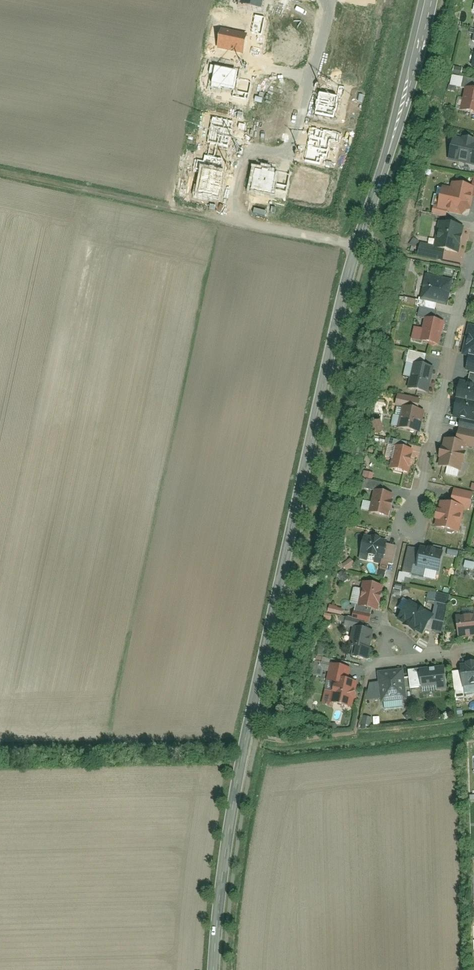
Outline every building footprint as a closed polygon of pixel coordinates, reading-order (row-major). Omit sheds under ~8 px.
[(451,75),(448,85),(459,87),(461,77),(451,75)] [(469,90),(464,115),(473,117),(473,91),(469,90)] [(456,140),(452,164),(473,168),(473,143),(456,140)] [(442,187),(437,210),(469,216),(473,188),(473,186),(454,183),(453,189),(442,187)] [(468,230),(449,226),(445,253),(463,256),(468,230)] [(446,247),(420,242),(417,256),(444,260),(446,247)] [(452,281),(424,276),(420,300),(448,305),(452,281)] [(443,323),(425,320),(421,344),(439,347),(443,323)] [(469,324),(463,355),(473,357),(473,325),(469,324)] [(404,363),(402,376),(413,377),(415,364),(404,363)] [(432,370),(415,368),(411,391),(427,394),(432,370)] [(461,381),(455,416),(473,420),(473,383),(461,381)] [(424,412),(406,409),(402,433),(420,436),(424,412)] [(382,432),(381,420),(371,420),(372,432),(382,432)] [(458,427),(455,443),(473,446),(473,430),(458,427)] [(466,445),(444,441),(439,469),(460,473),(466,445)] [(413,451),(393,447),(389,468),(409,472),(413,451)] [(455,490),(452,504),(472,508),(473,499),(473,494),(455,490)] [(395,495),(375,492),(370,519),(391,522),(395,495)] [(462,507),(440,503),(434,533),(457,537),(462,507)] [(387,543),(364,537),(360,556),(383,561),(387,543)] [(424,579),(426,569),(415,566),(419,550),(410,548),(404,574),(424,579)] [(442,553),(419,548),(419,550),(415,566),(426,569),(438,571),(442,553)] [(344,570),(353,566),(351,561),(342,565),(344,570)] [(464,561),(463,567),(472,569),(473,564),(464,561)] [(382,587),(362,583),(357,608),(377,612),(382,587)] [(434,615),(410,600),(397,620),(421,636),(434,615)] [(339,615),(341,608),(327,605),(326,612),(339,615)] [(453,617),(456,639),(473,637),(473,615),(453,617)] [(375,630),(355,626),(350,656),(369,660),(375,630)] [(325,672),(328,659),(319,657),(317,671),(325,672)] [(350,668),(333,665),(329,682),(334,683),(330,705),(352,709),(356,684),(347,682),(350,668)] [(459,667),(462,689),(473,688),(473,665),(459,667)] [(445,668),(419,671),(422,692),(447,689),(445,668)] [(402,673),(378,676),(379,684),(370,685),(367,702),(381,700),(382,704),(406,701),(402,673)]
